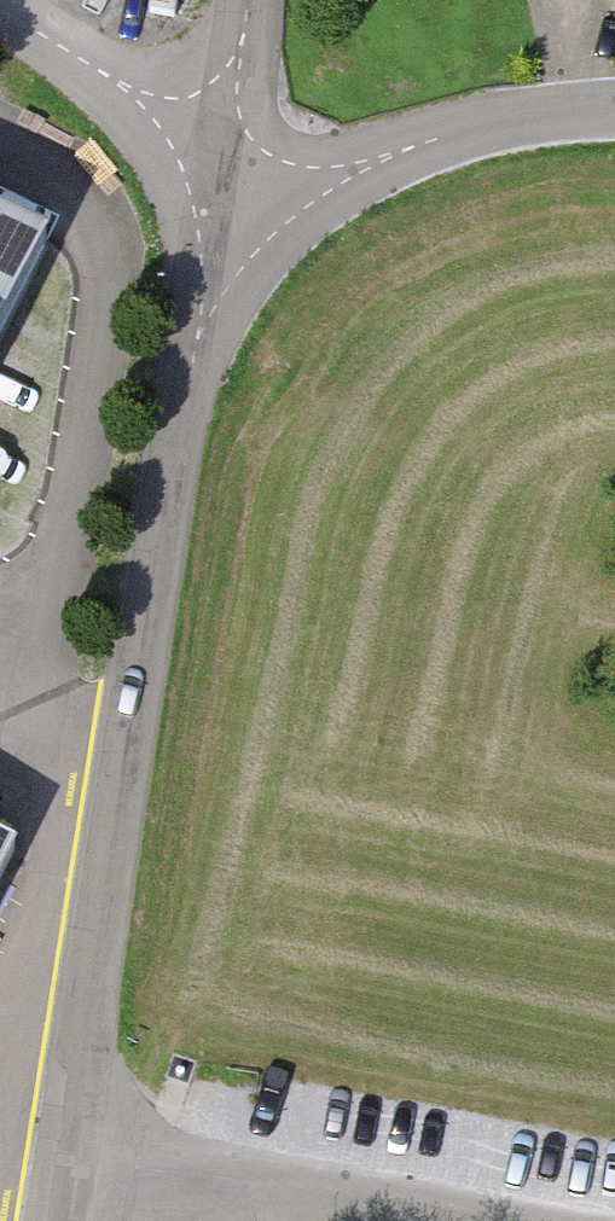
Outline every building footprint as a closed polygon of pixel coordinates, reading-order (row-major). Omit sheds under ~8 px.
[(0,215),(0,322),(44,237),(0,215)] [(14,858),(0,851),(0,888),(14,858)]
